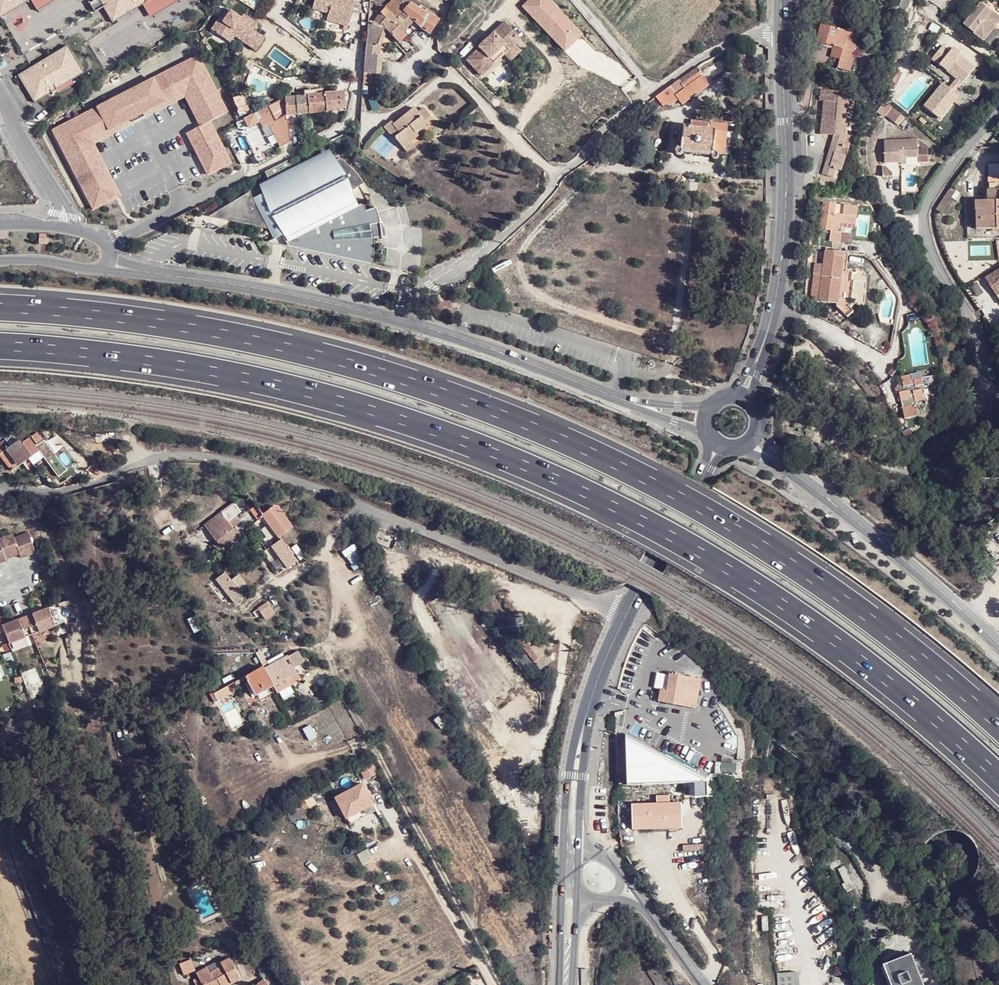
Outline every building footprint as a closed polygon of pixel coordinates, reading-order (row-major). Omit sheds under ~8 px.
[(21,0),(0,0),(0,13),(21,0)] [(112,17),(140,0),(101,0),(112,17)] [(339,0),(312,0),(309,9),(326,14),(324,21),(344,27),(351,4),(339,0)] [(384,7),(394,17),(401,10),(408,3),(404,0),(391,0),(384,7)] [(549,0),(526,0),(519,7),(564,53),(583,35),(549,0)] [(982,6),(998,21),(998,0),(987,0),(982,6)] [(408,3),(401,10),(413,22),(427,35),(436,19),(427,14),(421,11),(408,3)] [(384,19),(378,26),(382,28),(386,32),(396,44),(402,37),(400,34),(413,22),(401,10),(394,17),(384,7),(378,13),(384,19)] [(846,8),(842,16),(848,19),(846,22),(847,31),(852,32),(854,21),(850,20),(851,17),(853,12),(846,8)] [(225,9),(218,19),(221,21),(228,11),(225,9)] [(216,18),(209,29),(217,35),(218,33),(226,38),(232,27),(236,30),(235,32),(245,38),(242,42),(254,50),(262,38),(251,30),(255,24),(240,14),(238,18),(228,11),(221,21),(218,19),(216,18)] [(363,72),(363,73),(372,74),(380,75),(382,56),(380,55),(375,55),(376,45),(382,28),(378,26),(367,21),(363,70),(363,72)] [(520,39),(504,22),(479,47),(480,48),(468,61),(479,72),(491,60),(490,58),(499,49),(504,54),(511,61),(521,51),(514,45),(520,39)] [(852,32),(847,31),(821,25),(816,43),(833,47),(830,58),(835,59),(839,60),(839,63),(837,68),(849,71),(853,55),(852,54),(857,33),(852,32)] [(232,27),(226,38),(239,47),(242,42),(245,38),(235,32),(236,30),(232,27)] [(386,32),(382,28),(376,45),(375,55),(380,55),(381,46),(386,32)] [(21,74),(34,97),(80,71),(66,48),(21,74)] [(479,72),(482,76),(504,54),(499,49),(490,58),(491,60),(479,72)] [(197,55),(129,89),(141,112),(185,89),(203,123),(208,120),(225,111),(197,55)] [(891,68),(886,79),(897,84),(902,73),(891,68)] [(703,82),(694,69),(653,98),(660,109),(667,106),(669,108),(677,102),(675,98),(695,83),(698,86),(703,82)] [(372,74),(363,73),(362,83),(371,84),(372,74)] [(886,79),(883,84),(894,89),(897,84),(886,79)] [(118,95),(130,117),(119,123),(85,140),(114,197),(116,196),(118,195),(116,192),(100,161),(91,142),(184,95),(194,115),(198,124),(199,125),(203,123),(185,89),(141,112),(129,89),(123,92),(118,95)] [(313,89),(304,90),(304,95),(295,96),(297,115),(326,112),(325,105),(324,92),(314,94),(313,89)] [(834,136),(833,140),(822,176),(833,179),(835,170),(841,172),(846,157),(840,155),(842,148),(847,150),(849,145),(844,143),(846,136),(847,122),(851,123),(853,105),(848,104),(849,97),(834,95),(834,90),(819,89),(818,100),(824,101),(820,135),(829,136),(834,136)] [(324,92),(325,105),(335,104),(333,91),(324,92)] [(51,129),(91,208),(114,197),(85,140),(119,123),(130,117),(118,95),(51,129)] [(295,96),(283,97),(284,105),(278,106),(279,117),(285,116),(297,115),(295,96)] [(275,102),(243,118),(248,128),(268,117),(270,122),(268,124),(279,147),(289,143),(287,120),(285,120),(285,116),(279,117),(278,106),(284,105),(283,97),(275,102)] [(393,136),(402,148),(409,142),(417,136),(414,133),(426,124),(428,127),(434,122),(422,108),(417,112),(413,107),(392,124),(390,122),(382,128),(391,138),(393,136)] [(208,120),(203,123),(199,125),(196,126),(189,140),(206,173),(229,162),(208,120)] [(690,128),(711,131),(711,124),(690,122),(690,128)] [(417,136),(428,127),(426,124),(414,133),(417,136)] [(717,131),(711,131),(690,128),(684,128),(681,154),(714,157),(717,131)] [(905,156),(909,155),(921,155),(921,139),(887,140),(887,161),(905,161),(905,156)] [(413,147),(409,142),(402,148),(406,152),(413,147)] [(595,156),(590,160),(595,167),(610,154),(602,144),(601,144),(598,152),(595,156)] [(288,242),(359,205),(352,190),(364,183),(352,168),(340,158),(337,159),(331,148),(259,185),(263,192),(284,234),(288,242)] [(983,224),(998,224),(998,173),(991,172),(990,195),(978,195),(978,205),(983,205),(983,224)] [(937,210),(942,213),(957,190),(952,187),(937,210)] [(284,234),(263,192),(253,199),(251,192),(211,216),(269,229),(274,238),(284,234)] [(359,205),(288,242),(305,248),(309,248),(317,250),(336,255),(360,260),(372,263),(373,259),(373,254),(373,247),(373,236),(371,236),(369,224),(382,221),(381,220),(380,218),(379,214),(377,210),(375,205),(366,209),(363,203),(359,205)] [(831,232),(837,205),(823,204),(820,230),(831,232)] [(856,219),(857,208),(837,205),(831,232),(828,242),(840,243),(841,234),(841,228),(845,229),(852,230),(853,219),(856,219)] [(382,225),(382,221),(369,224),(371,236),(373,236),(383,235),(383,232),(382,225)] [(49,234),(40,234),(39,244),(49,244),(49,234)] [(813,265),(809,301),(814,301),(826,252),(823,252),(821,266),(813,265)] [(826,252),(814,301),(835,304),(835,306),(847,318),(852,311),(849,308),(855,302),(852,300),(854,282),(851,281),(851,272),(848,272),(843,271),(844,255),(826,252)] [(986,277),(997,295),(998,293),(998,269),(986,277)] [(893,391),(898,417),(910,415),(908,402),(916,401),(914,386),(917,385),(916,379),(907,381),(907,384),(905,385),(903,376),(895,377),(896,385),(892,385),(890,389),(893,391)] [(0,444),(0,458),(11,471),(21,464),(27,471),(33,467),(34,468),(38,466),(30,456),(36,453),(27,440),(21,443),(18,441),(8,447),(4,442),(0,444)] [(278,540),(294,528),(282,511),(280,513),(277,509),(273,507),(262,515),(265,519),(264,521),(278,540)] [(219,514),(203,526),(216,543),(222,551),(240,537),(233,528),(231,529),(219,514)] [(25,534),(11,540),(17,556),(19,560),(33,554),(25,534)] [(9,536),(0,539),(0,552),(3,561),(17,556),(11,540),(9,536)] [(287,570),(296,563),(280,541),(271,549),(287,570)] [(222,551),(216,543),(212,546),(218,554),(222,551)] [(354,546),(342,550),(348,564),(360,560),(354,546)] [(238,575),(230,581),(224,573),(209,584),(227,610),(243,598),(236,590),(244,584),(238,575)] [(257,608),(266,621),(274,616),(265,603),(257,608)] [(25,625),(31,640),(54,631),(47,613),(37,618),(36,618),(35,619),(35,620),(35,621),(25,625)] [(540,673),(553,663),(547,654),(552,649),(540,632),(533,636),(520,621),(510,629),(512,632),(510,633),(540,673)] [(12,627),(1,631),(3,635),(8,649),(31,640),(25,625),(16,629),(15,629),(15,628),(14,628),(13,627),(12,627)] [(263,669),(245,679),(254,696),(287,676),(292,685),(301,680),(287,657),(264,670),(263,669)] [(660,705),(683,709),(686,691),(697,693),(698,688),(708,690),(710,680),(671,675),(666,694),(662,694),(660,705)] [(228,689),(214,697),(218,704),(232,695),(228,689)] [(707,780),(625,734),(628,786),(708,785),(707,780)] [(349,826),(375,811),(361,785),(334,800),(349,826)] [(311,798),(315,805),(316,806),(323,802),(318,794),(311,798)] [(307,809),(303,802),(288,810),(291,815),(302,809),(303,812),(307,809)] [(682,804),(631,806),(632,833),(682,831),(682,804)] [(270,826),(274,832),(286,824),(283,818),(270,826)] [(843,891),(854,887),(844,865),(836,868),(843,882),(840,884),(843,891)] [(912,954),(908,955),(920,984),(924,984),(912,954)] [(908,955),(888,963),(897,984),(920,984),(908,955)] [(240,978),(229,957),(221,962),(219,958),(207,965),(208,967),(197,975),(200,982),(195,984),(229,984),(240,978)] [(891,984),(897,984),(888,963),(884,965),(891,984)] [(777,984),(799,984),(799,972),(776,973),(777,984)]
